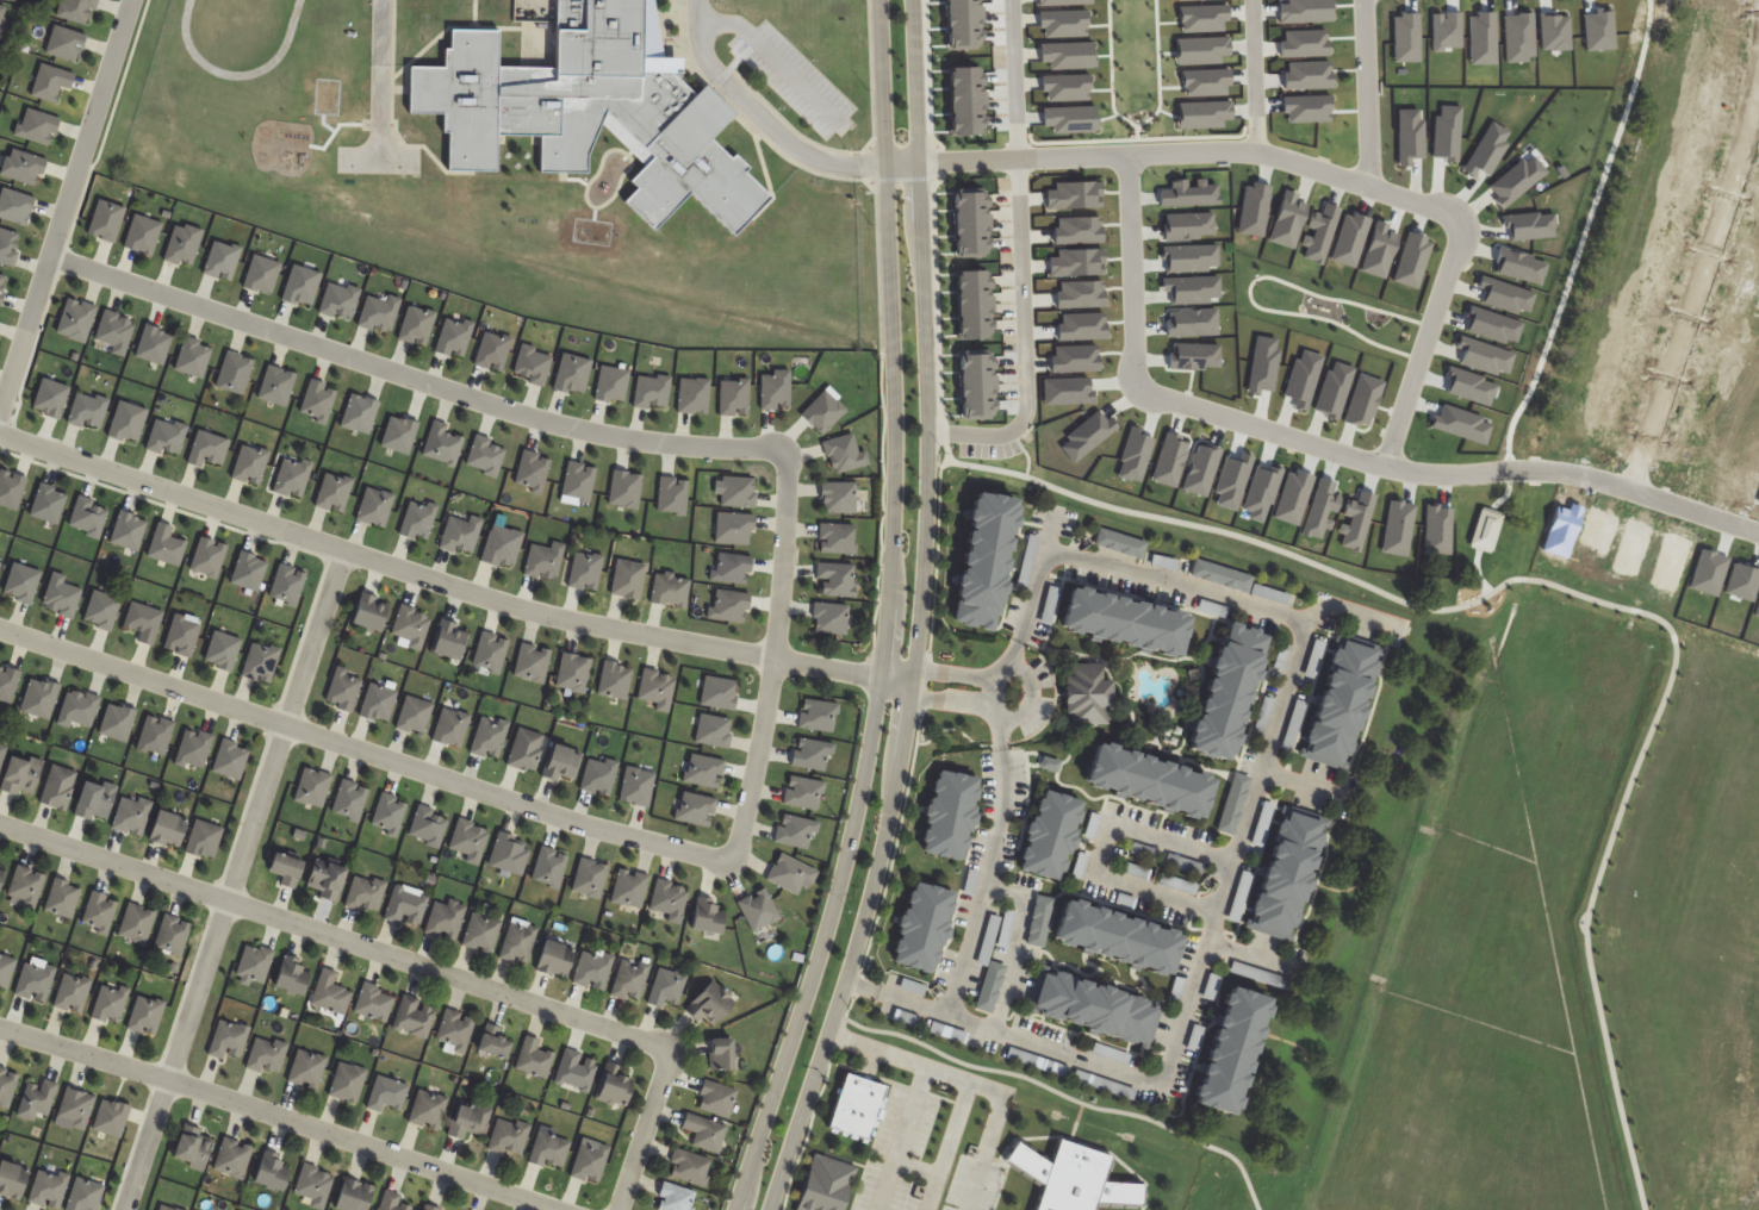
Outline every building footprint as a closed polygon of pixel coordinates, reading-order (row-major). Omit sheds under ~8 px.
[(554,67),(498,67),(498,30),(448,30),(448,67),(410,67),(410,114),(447,114),(447,171),(497,171),(497,136),(540,136),(540,173),(594,173),(594,119),(634,152),(634,212),(655,231),(687,194),(736,235),(771,192),(710,141),(733,114),(703,88),(688,88),(678,80),(678,58),(657,58),(657,0),(554,0),(554,67)] [(314,504),(341,515),(355,482),(328,471),(314,504)] [(356,520),(384,529),(395,495),(367,486),(356,520)] [(1014,499),(971,493),(952,624),(996,631),(1014,499)] [(430,541),(436,506),(408,501),(402,536),(430,541)] [(440,547),(472,558),(484,520),(469,515),(468,520),(451,514),(440,547)] [(523,532),(490,525),(483,562),(516,569),(523,532)] [(1096,547),(1144,559),(1148,541),(1100,530),(1096,547)] [(551,549),(532,545),(525,573),(557,581),(565,545),(552,542),(551,549)] [(714,577),(745,588),(755,562),(723,550),(714,577)] [(568,586),(596,592),(603,557),(574,552),(568,586)] [(646,564),(617,559),(611,595),(640,600),(646,564)] [(1191,577),(1249,593),(1254,576),(1196,559),(1191,577)] [(651,603),(687,608),(691,578),(656,573),(651,603)] [(89,588),(117,597),(107,630),(92,625),(93,622),(80,617),(89,588)] [(1175,657),(1184,613),(1065,588),(1056,633),(1175,657)] [(746,624),(751,595),(716,589),(711,618),(746,624)] [(376,635),(390,605),(362,591),(348,621),(376,635)] [(128,599),(160,610),(149,643),(133,640),(137,630),(119,625),(128,599)] [(390,637),(421,650),(434,617),(402,605),(390,637)] [(170,611),(181,615),(180,617),(197,624),(186,657),(172,651),(174,645),(170,644),(169,648),(160,645),(170,611)] [(1185,752),(1230,762),(1261,633),(1227,624),(1222,643),(1212,641),(1185,752)] [(210,629),(238,637),(226,672),(213,667),(213,663),(210,662),(210,661),(200,659),(210,629)] [(498,675),(511,642),(484,632),(471,664),(498,675)] [(1375,649),(1331,639),(1302,758),(1346,768),(1375,649)] [(248,641),(266,647),(267,644),(278,648),(266,681),(255,678),(256,674),(254,673),(251,679),(237,674),(248,641)] [(514,677),(544,684),(552,650),(522,643),(514,677)] [(586,693),(593,659),(563,653),(556,687),(586,693)] [(627,700),(633,667),(604,662),(598,695),(627,700)] [(1109,679),(1101,679),(1101,664),(1070,664),(1070,676),(1064,676),(1063,726),(1108,726),(1109,679)] [(323,698),(346,713),(366,683),(343,668),(323,698)] [(638,698),(658,703),(656,710),(669,713),(678,676),(645,669),(638,698)] [(26,678),(36,680),(37,679),(41,681),(43,676),(57,682),(45,718),(15,707),(26,678)] [(63,690),(67,692),(68,688),(70,690),(76,691),(76,692),(80,693),(79,696),(80,696),(82,691),(97,696),(87,725),(67,719),(64,726),(52,722),(63,690)] [(424,737),(434,705),(407,695),(396,727),(424,737)] [(839,705),(804,698),(799,727),(834,733),(839,705)] [(104,703),(113,705),(113,704),(117,706),(119,703),(133,707),(122,741),(94,731),(104,703)] [(462,749),(471,715),(442,707),(433,740),(462,749)] [(156,716),(170,721),(160,754),(143,748),(142,751),(131,748),(143,713),(153,717),(151,722),(154,723),(156,716)] [(735,720),(701,714),(695,743),(729,749),(735,720)] [(510,724),(483,715),(470,752),(498,761),(510,724)] [(507,765),(533,772),(544,736),(519,728),(507,765)] [(181,729),(191,731),(191,735),(193,735),(195,729),(210,734),(199,767),(186,762),(185,766),(184,765),(184,767),(180,766),(169,762),(181,729)] [(245,749),(236,779),(207,769),(218,736),(232,741),(232,746),(245,749)] [(792,765),(829,772),(834,745),(797,737),(792,765)] [(542,775),(572,784),(581,754),(551,745),(542,775)] [(1198,819),(1210,776),(1092,745),(1080,788),(1198,819)] [(42,764),(8,753),(0,780),(0,789),(31,799),(42,764)] [(721,789),(726,761),(691,754),(686,783),(721,789)] [(619,765),(590,755),(579,789),(609,798),(619,765)] [(49,762),(73,771),(68,786),(69,786),(62,810),(52,807),(54,806),(36,800),(49,762)] [(332,774),(302,768),(295,802),(326,808),(332,774)] [(920,852),(963,862),(981,780),(938,771),(920,852)] [(80,780),(98,786),(100,780),(113,785),(102,817),(88,813),(86,819),(69,813),(80,780)] [(1080,801),(1038,791),(1018,871),(1061,882),(1080,801)] [(370,827),(398,837),(410,802),(382,792),(370,827)] [(117,796),(133,800),(135,796),(149,800),(137,835),(125,831),(126,829),(124,828),(123,831),(106,827),(117,796)] [(1326,819),(1281,805),(1244,927),(1289,941),(1326,819)] [(155,809),(184,818),(175,846),(173,844),(172,846),(166,843),(167,843),(162,841),(161,844),(144,838),(145,837),(144,837),(155,809)] [(192,817),(219,827),(210,856),(200,853),(200,855),(195,854),(195,855),(180,850),(192,817)] [(450,850),(467,855),(465,862),(479,866),(490,830),(458,820),(450,850)] [(521,876),(533,843),(500,832),(488,865),(521,876)] [(558,890),(570,856),(542,847),(531,880),(558,890)] [(295,889),(302,862),(271,853),(266,871),(283,876),(281,885),(295,889)] [(600,900),(610,866),(581,857),(571,891),(600,900)] [(305,887),(320,891),(318,897),(336,903),(346,867),(324,861),(321,874),(310,871),(305,887)] [(6,900),(35,909),(46,875),(17,865),(6,900)] [(612,902),(642,909),(649,876),(619,869),(612,902)] [(347,909),(380,914),(385,881),(352,877),(347,909)] [(72,919),(82,888),(54,879),(44,911),(72,919)] [(689,887),(658,880),(649,914),(681,922),(689,887)] [(935,973),(952,892),(911,883),(894,964),(935,973)] [(429,899),(395,887),(385,918),(419,929),(429,899)] [(752,933),(781,919),(767,889),(738,902),(752,933)] [(80,925),(107,935),(119,902),(92,892),(80,925)] [(1046,947),(1054,898),(1037,896),(1029,944),(1046,947)] [(722,935),(728,905),(697,898),(690,929),(722,935)] [(457,942),(466,907),(435,899),(426,934),(457,942)] [(1061,901),(1048,944),(1167,977),(1179,934),(1061,901)] [(145,946),(156,913),(128,904),(117,936),(145,946)] [(1018,913),(1008,910),(997,945),(1007,948),(1018,913)] [(492,955),(503,923),(473,912),(462,944),(492,955)] [(180,958),(193,925),(166,914),(153,947),(180,958)] [(540,928),(512,919),(500,957),(527,966),(540,928)] [(534,968),(564,978),(574,950),(544,939),(534,968)] [(274,951),(245,943),(235,978),(264,985),(274,951)] [(616,960),(587,948),(573,981),(602,993),(616,960)] [(0,954),(0,990),(5,992),(17,960),(0,954)] [(272,987),(302,998),(313,966),(283,955),(272,987)] [(651,965),(623,957),(613,995),(641,1002),(651,965)] [(14,995),(45,1004),(56,969),(25,960),(14,995)] [(976,1009),(993,1014),(1007,966),(990,961),(976,1009)] [(353,991),(332,984),(337,972),(323,967),(311,1004),(345,1016),(353,991)] [(650,1003),(677,1010),(687,976),(659,968),(650,1003)] [(81,1015),(92,981),(64,971),(53,1006),(81,1015)] [(1162,1003),(1038,971),(1027,1016),(1151,1047),(1162,1003)] [(705,1018),(714,1026),(736,999),(712,979),(685,1011),(699,1024),(705,1018)] [(129,991),(101,984),(91,1018),(119,1025),(129,991)] [(388,1023),(396,993),(363,984),(355,1014),(388,1023)] [(1235,1116),(1262,997),(1219,988),(1192,1107),(1235,1116)] [(156,1038),(166,1003),(137,995),(127,1030),(156,1038)] [(428,1038),(437,1007),(404,997),(394,1028),(428,1038)] [(438,1040),(448,1042),(446,1051),(466,1055),(476,1017),(445,1010),(438,1040)] [(239,1062),(250,1028),(219,1019),(208,1053),(239,1062)] [(968,1033),(933,1022),(930,1031),(965,1043),(968,1033)] [(484,1057),(510,1053),(505,1025),(479,1030),(484,1057)] [(278,1077),(288,1045),(257,1035),(246,1066),(278,1077)] [(547,1080),(556,1053),(540,1048),(542,1041),(526,1036),(515,1069),(547,1080)] [(709,1039),(709,1070),(733,1070),(733,1039),(709,1039)] [(316,1091),(328,1058),(299,1047),(287,1081),(316,1091)] [(598,1060),(566,1050),(556,1082),(589,1092),(598,1060)] [(359,1104),(368,1070),(339,1062),(330,1096),(359,1104)] [(623,1107),(634,1071),(606,1063),(595,1098),(623,1107)] [(0,1068),(0,1106),(8,1109),(20,1074),(0,1068)] [(410,1086),(378,1075),(367,1108),(383,1113),(385,1105),(401,1111),(410,1086)] [(34,1121),(36,1113),(49,1116),(57,1086),(27,1079),(17,1117),(34,1121)] [(697,1109),(731,1117),(737,1089),(704,1081),(697,1109)] [(87,1127),(92,1094),(63,1089),(58,1122),(87,1127)] [(409,1122),(439,1132),(449,1099),(419,1089),(409,1122)] [(121,1139),(130,1108),(101,1099),(92,1130),(121,1139)] [(448,1135),(465,1140),(468,1131),(485,1136),(492,1111),(458,1101),(448,1135)] [(728,1127),(687,1112),(681,1129),(696,1135),(692,1144),(718,1154),(728,1127)] [(522,1158),(531,1125),(499,1116),(490,1149),(522,1158)] [(202,1130),(183,1122),(168,1158),(200,1172),(213,1139),(200,1134),(202,1130)] [(562,1170),(571,1141),(538,1132),(530,1160),(562,1170)] [(242,1179),(252,1146),(222,1137),(212,1170),(242,1179)] [(599,1184),(612,1148),(583,1138),(570,1174),(599,1184)] [(1154,1186),(1154,1209),(1142,1209),(1106,1206),(1105,1209),(1047,1209),(1053,1192),(1017,1161),(1030,1142),(1061,1166),(1069,1139),(1124,1159),(1114,1185),(1154,1186)] [(713,1161),(677,1148),(667,1175),(704,1188),(713,1161)] [(281,1192),(292,1159),(262,1150),(251,1183),(281,1192)] [(26,1169),(0,1162),(0,1194),(18,1199),(26,1169)] [(304,1163),(294,1194),(312,1200),(310,1206),(322,1209),(323,1209),(335,1173),(304,1163)] [(61,1209),(66,1174),(34,1170),(29,1205),(61,1209)] [(104,1186),(75,1177),(65,1209),(96,1209),(104,1186)] [(373,1186),(341,1177),(332,1209),(366,1209),(373,1186)] [(667,1181),(655,1206),(663,1209),(695,1209),(701,1197),(667,1181)] [(386,1190),(379,1209),(412,1209),(413,1207),(399,1203),(401,1196),(386,1190)]
